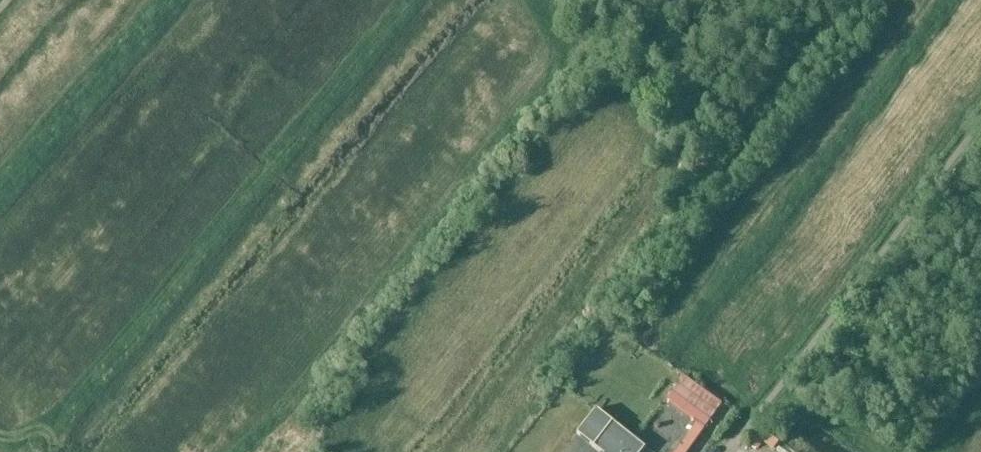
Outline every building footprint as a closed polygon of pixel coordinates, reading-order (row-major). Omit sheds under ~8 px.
[(597,451),(643,451),(644,450),(595,412),(577,437),(597,451)]
